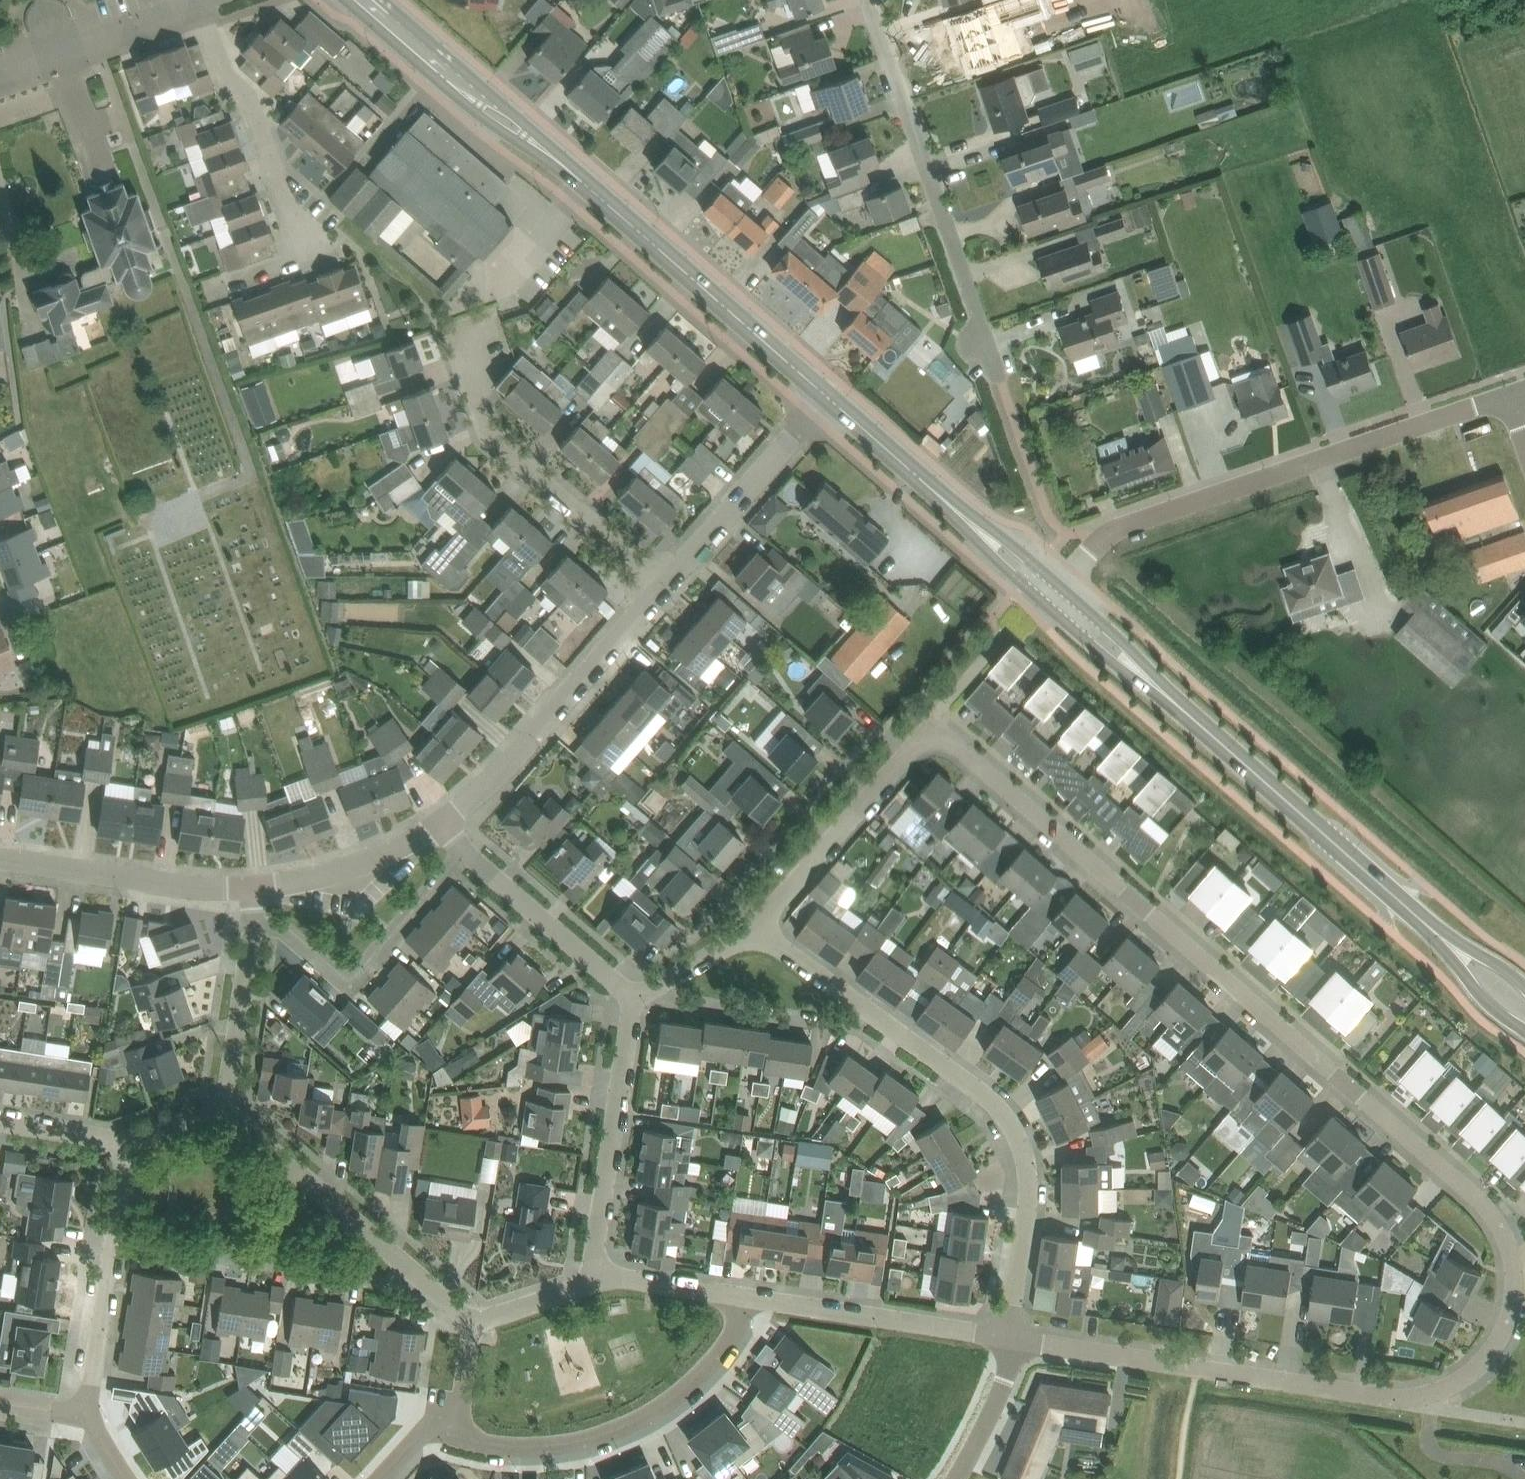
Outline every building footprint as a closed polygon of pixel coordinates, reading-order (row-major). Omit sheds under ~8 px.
[(630,0),(612,0),(622,9),(630,0)] [(658,16),(694,4),(693,0),(653,0),(658,16)] [(771,7),(792,0),(797,15),(823,5),(821,0),(769,0),(771,7)] [(286,55),(286,56),(291,60),(297,65),(301,69),(313,55),(310,53),(319,42),(334,55),(337,51),(337,52),(347,40),(310,9),(301,20),(294,29),(280,17),(274,24),(264,35),(264,36),(286,55)] [(545,39),(542,42),(529,57),(555,80),(568,65),(574,58),(587,43),(550,11),(534,29),(545,39)] [(972,66),(1003,56),(1004,58),(1022,52),(1015,33),(997,39),(988,11),(952,22),(958,39),(962,38),(972,66)] [(1101,35),(1094,12),(1090,13),(1091,16),(1080,19),(1079,17),(1076,18),(1083,39),(1081,39),(1082,41),(1101,35)] [(582,78),(569,93),(572,95),(570,98),(570,100),(570,101),(578,108),(582,107),(583,105),(599,119),(601,117),(607,122),(637,89),(650,75),(680,42),(675,38),(666,29),(656,19),(652,16),(651,15),(646,20),(620,48),(626,53),(615,65),(610,65),(601,65),(595,65),(592,69),(591,68),(582,78)] [(809,22),(790,29),(779,33),(785,50),(793,47),(797,62),(779,68),(784,82),(817,71),(836,64),(826,36),(810,41),(807,32),(812,30),(809,22)] [(666,29),(675,38),(681,32),(672,23),(666,29)] [(760,23),(737,31),(742,47),(765,39),(760,23)] [(297,65),(291,60),(286,56),(286,55),(264,36),(264,35),(260,31),(243,51),(249,56),(240,67),(273,95),(285,81),(284,80),(297,65)] [(1089,57),(1092,68),(1108,63),(1100,40),(1069,51),(1073,62),(1089,57)] [(185,43),(161,51),(173,84),(178,97),(193,92),(194,95),(215,87),(199,42),(186,47),(185,43)] [(139,63),(126,68),(142,113),(160,107),(155,91),(173,84),(161,51),(138,60),(139,63)] [(381,70),(372,81),(386,92),(395,82),(381,70)] [(1029,118),(1025,107),(1031,105),(1037,93),(1029,72),(1015,77),(1015,76),(982,87),(996,129),(1029,118)] [(857,74),(838,81),(811,89),(817,107),(832,102),(837,119),(850,114),(868,108),(857,74)] [(290,137),(297,143),(328,107),(308,91),(280,123),(293,134),(290,137)] [(375,104),(388,115),(398,103),(385,92),(375,104)] [(1076,96),(1039,108),(1044,125),(1070,116),(1082,112),(1076,96)] [(668,140),(678,128),(697,107),(688,99),(679,110),(664,97),(656,106),(646,117),(632,105),(624,114),(610,129),(635,150),(654,127),(668,140)] [(1235,100),(1197,114),(1203,128),(1240,114),(1235,100)] [(365,103),(357,112),(367,121),(375,112),(365,103)] [(197,118),(211,113),(205,106),(198,109),(197,118)] [(307,146),(319,157),(347,124),(328,107),(297,143),(304,149),(307,146)] [(1094,108),(1082,112),(1070,116),(1074,126),(1098,118),(1094,108)] [(223,109),(178,125),(191,161),(240,144),(231,121),(228,122),(223,109)] [(408,132),(406,130),(377,163),(378,164),(368,175),(358,166),(330,198),(447,299),(470,273),(465,268),(479,252),(484,256),(511,225),(513,223),(511,220),(511,221),(492,204),(509,185),(425,112),(408,132)] [(178,125),(187,122),(184,114),(175,117),(178,125)] [(817,122),(781,135),(781,136),(787,151),(823,138),(817,122)] [(347,124),(319,157),(331,167),(328,170),(336,176),(366,141),(347,124)] [(762,144),(761,143),(781,136),(781,135),(777,125),(752,135),(730,159),(740,168),(762,144)] [(673,145),(667,152),(654,167),(680,189),(698,168),(711,179),(728,160),(717,151),(711,158),(698,146),(697,147),(686,137),(687,137),(678,128),(668,140),(673,145)] [(745,135),(743,129),(727,148),(729,153),(732,156),(748,137),(745,135)] [(154,146),(167,141),(163,130),(150,134),(154,146)] [(1015,185),(1034,178),(1060,169),(1056,157),(1069,153),(1062,130),(1045,136),(1026,143),(1028,149),(1006,157),(1015,185)] [(830,150),(840,177),(826,182),(832,198),(836,197),(871,184),(865,168),(879,163),(869,135),(830,150)] [(828,151),(823,138),(811,142),(816,155),(828,151)] [(1182,139),(1165,145),(1168,153),(1185,147),(1182,139)] [(240,144),(191,161),(203,197),(249,181),(244,169),(248,168),(240,144)] [(1107,164),(1077,174),(1082,190),(1112,179),(1107,164)] [(738,188),(756,199),(764,186),(746,175),(738,188)] [(895,175),(871,184),(836,197),(841,211),(866,202),(873,222),(911,209),(902,183),(898,184),(895,175)] [(778,176),(763,194),(780,208),(795,191),(778,176)] [(69,271),(64,272),(60,276),(59,282),(33,291),(40,312),(49,309),(60,339),(52,342),(50,337),(35,343),(22,347),(29,368),(81,350),(69,317),(113,301),(110,293),(127,287),(128,290),(130,292),(132,294),(136,296),(139,297),(143,297),(146,296),(149,294),(152,290),(153,286),(153,282),(151,276),(150,272),(151,272),(150,270),(154,269),(153,267),(164,263),(158,246),(162,245),(162,243),(157,244),(151,228),(156,226),(150,208),(145,210),(138,191),(128,194),(124,182),(115,185),(113,179),(95,186),(97,192),(88,195),(92,207),(82,210),(89,229),(83,231),(90,249),(95,248),(101,265),(86,270),(83,272),(82,275),(82,279),(84,284),(79,286),(76,277),(75,277),(72,273),(69,271)] [(753,201),(731,182),(729,180),(703,209),(727,230),(740,216),(744,211),(753,201)] [(231,228),(265,216),(257,193),(253,194),(249,181),(203,197),(204,199),(186,205),(193,225),(226,213),(231,228)] [(1060,223),(1062,226),(1087,218),(1086,214),(1092,212),(1094,206),(1090,193),(1079,197),(1076,187),(1021,205),(1031,233),(1060,223)] [(1184,202),(1197,198),(1194,189),(1181,193),(1184,202)] [(1315,245),(1345,235),(1333,201),(1303,211),(1315,245)] [(1133,208),(1137,221),(1152,216),(1148,203),(1133,208)] [(805,231),(818,216),(809,208),(795,223),(805,231)] [(760,225),(744,211),(740,216),(727,230),(751,251),(777,221),(770,214),(760,225)] [(1363,212),(1345,218),(1356,250),(1374,243),(1363,212)] [(904,233),(922,226),(917,214),(899,221),(904,233)] [(231,228),(216,233),(229,270),(274,254),(270,241),(273,240),(265,216),(231,228)] [(1129,232),(1129,231),(1124,216),(1096,226),(1102,242),(1129,232)] [(825,258),(800,236),(787,250),(788,251),(772,269),(797,291),(815,270),(825,258)] [(1089,241),(1058,251),(1039,258),(1050,288),(1108,268),(1102,250),(1093,253),(1089,241)] [(1381,251),(1378,253),(1359,259),(1376,308),(1398,300),(1381,251)] [(836,294),(846,303),(863,283),(882,276),(880,275),(865,260),(864,259),(838,290),(815,270),(797,291),(821,311),(836,294)] [(1171,263),(1150,270),(1159,299),(1181,292),(1171,263)] [(331,271),(346,315),(370,307),(356,266),(343,271),(342,267),(331,271)] [(322,324),(346,315),(331,271),(319,275),(320,279),(309,283),(307,278),(306,279),(322,324)] [(589,298),(581,307),(589,314),(597,305),(608,316),(628,293),(608,275),(589,297),(589,298)] [(897,329),(877,312),(882,307),(872,298),(887,280),(882,276),(863,283),(846,303),(857,312),(842,330),(873,357),(897,329)] [(290,280),(281,283),(297,327),(320,319),(322,324),(306,279),(292,284),(290,280)] [(281,283),(272,286),(273,290),(258,296),(273,336),(276,346),(300,337),(297,327),(281,283)] [(1119,292),(1113,294),(1094,301),(1099,315),(1063,327),(1073,358),(1092,351),(1120,342),(1114,325),(1129,320),(1119,292)] [(608,316),(601,324),(621,341),(629,332),(630,333),(649,311),(628,293),(608,316)] [(273,336),(258,296),(244,301),(243,297),(233,300),(249,344),(273,336)] [(546,320),(557,308),(546,299),(536,311),(546,320)] [(952,312),(948,302),(937,306),(941,316),(952,312)] [(1402,332),(1407,346),(1414,365),(1441,355),(1443,359),(1461,353),(1448,316),(1445,317),(1439,302),(1425,308),(1430,322),(1402,332)] [(566,305),(546,328),(557,337),(576,314),(567,306),(566,305)] [(1311,315),(1289,323),(1304,363),(1325,355),(1311,315)] [(375,324),(373,330),(376,337),(386,333),(382,322),(375,324)] [(665,325),(652,340),(646,347),(647,348),(639,357),(646,364),(655,354),(667,365),(685,343),(665,325)] [(535,340),(546,349),(557,337),(546,328),(535,340)] [(1180,410),(1218,397),(1202,352),(1200,353),(1194,336),(1160,348),(1166,364),(1164,365),(1180,410)] [(337,337),(328,340),(330,349),(340,346),(337,337)] [(302,341),(306,353),(316,349),(312,338),(302,341)] [(387,349),(387,350),(355,362),(360,377),(375,372),(379,382),(405,372),(424,366),(414,340),(387,349)] [(670,384),(678,391),(686,382),(687,382),(693,376),(706,361),(685,343),(667,365),(678,375),(670,384)] [(224,353),(228,364),(229,365),(242,361),(237,347),(227,351),(224,352),(224,353)] [(605,379),(623,358),(611,347),(592,368),(605,379)] [(297,363),(293,351),(280,355),(283,367),(297,363)] [(1378,382),(1371,363),(1367,351),(1325,366),(1336,396),(1378,382)] [(523,414),(542,392),(553,379),(523,353),(496,385),(505,393),(503,396),(523,414)] [(635,369),(623,358),(605,379),(624,395),(628,391),(621,385),(635,369)] [(242,361),(230,365),(235,379),(246,375),(242,361)] [(586,400),(605,379),(592,368),(574,389),(586,400)] [(1235,383),(1242,401),(1241,402),(1245,413),(1243,413),(1244,416),(1246,416),(1250,427),(1290,413),(1281,388),(1279,389),(1272,370),(1235,383)] [(697,407),(704,413),(712,403),(725,414),(743,393),(723,375),(704,397),(705,397),(704,398),(697,407)] [(544,432),(563,409),(571,400),(563,393),(565,390),(553,379),(542,392),(523,414),(544,432)] [(624,395),(605,379),(586,400),(599,411),(611,397),(626,410),(632,403),(624,396),(624,395)] [(242,388),(249,407),(271,399),(264,380),(242,388)] [(350,404),(378,394),(373,380),(345,391),(350,404)] [(1147,422),(1168,414),(1158,385),(1137,392),(1147,422)] [(412,393),(392,401),(387,403),(390,413),(394,411),(399,426),(440,412),(431,387),(412,393)] [(725,414),(716,424),(728,434),(728,435),(736,442),(763,411),(743,393),(725,414)] [(383,407),(378,394),(350,404),(355,418),(383,407)] [(643,411),(650,417),(662,428),(680,408),(671,400),(668,397),(661,405),(654,398),(643,411)] [(692,418),(689,415),(680,408),(662,428),(674,439),(692,418)] [(978,409),(968,417),(979,430),(988,421),(978,409)] [(440,412),(399,426),(396,427),(403,444),(406,442),(409,450),(422,446),(422,447),(430,444),(449,437),(440,412)] [(598,418),(595,422),(588,415),(580,425),(579,424),(560,446),(581,464),(600,441),(611,429),(598,418)] [(662,428),(650,417),(648,419),(638,431),(631,439),(635,442),(644,450),(662,428)] [(656,460),(674,439),(662,428),(644,450),(652,457),(656,460)] [(26,442),(26,441),(20,430),(4,438),(10,450),(26,442)] [(1098,445),(1103,459),(1114,488),(1158,472),(1159,474),(1177,467),(1165,435),(1152,440),(1152,442),(1131,449),(1126,435),(1098,445)] [(268,446),(272,456),(286,451),(282,441),(268,446)] [(600,441),(581,464),(601,481),(620,459),(628,450),(621,443),(613,452),(600,441)] [(721,459),(706,446),(701,441),(691,453),(711,471),(721,459)] [(699,484),(711,471),(691,453),(679,466),(699,484)] [(437,478),(422,496),(428,502),(427,507),(430,516),(435,520),(475,473),(456,456),(442,471),(437,478)] [(12,484),(21,480),(16,467),(12,468),(8,458),(0,461),(0,488),(12,484)] [(375,497),(413,473),(405,461),(368,487),(375,497)] [(638,514),(665,483),(645,465),(617,496),(638,514)] [(423,487),(413,473),(375,497),(386,512),(423,487)] [(421,564),(436,577),(470,537),(462,531),(478,513),(483,507),(496,492),(475,473),(435,520),(436,521),(445,511),(457,521),(453,525),(458,530),(440,551),(435,547),(421,564)] [(1505,473),(1426,501),(1436,530),(1458,522),(1464,537),(1521,518),(1505,473)] [(803,508),(865,563),(888,537),(826,482),(803,508)] [(665,483),(638,514),(658,531),(685,500),(665,483)] [(12,484),(0,488),(0,515),(4,514),(26,505),(21,494),(17,496),(12,484)] [(39,499),(43,510),(52,506),(48,495),(39,499)] [(775,496),(750,522),(763,535),(789,509),(775,496)] [(498,520),(493,526),(485,535),(493,542),(500,533),(513,544),(531,522),(511,505),(498,520)] [(44,523),(56,519),(52,508),(40,512),(44,523)] [(299,552),(317,551),(305,517),(288,520),(299,552)] [(552,540),(531,522),(513,544),(500,559),(520,577),(539,556),(552,540)] [(2,565),(38,551),(33,539),(38,537),(33,526),(0,539),(0,559),(2,565)] [(1479,582),(1524,566),(1524,531),(1467,551),(1479,582)] [(460,588),(470,577),(461,569),(481,547),(470,537),(450,560),(436,577),(451,590),(460,588)] [(736,576),(762,599),(776,612),(791,596),(785,591),(802,571),(775,547),(765,558),(758,551),(736,576)] [(38,593),(33,580),(51,573),(47,561),(42,563),(38,551),(2,565),(11,588),(9,589),(14,602),(38,593)] [(325,553),(298,553),(306,575),(326,575),(325,553)] [(1285,587),(1293,612),(1296,621),(1320,613),(1317,604),(1344,595),(1337,575),(1330,553),(1287,568),(1291,580),(1289,581),(1290,585),(1285,587)] [(545,593),(558,605),(587,571),(567,554),(540,585),(547,591),(545,593)] [(587,571),(558,605),(579,623),(608,589),(587,571)] [(494,621),(525,586),(515,577),(484,612),(477,605),(476,605),(494,621)] [(319,597),(336,597),(335,579),(318,580),(319,597)] [(423,597),(423,580),(409,580),(409,596),(423,597)] [(537,596),(525,586),(494,621),(496,622),(506,610),(516,619),(537,596)] [(1431,594),(1395,636),(1453,687),(1479,658),(1478,657),(1489,644),(1431,594)] [(1513,608),(1523,616),(1524,614),(1524,594),(1513,608)] [(730,637),(746,619),(757,628),(765,618),(739,595),(731,604),(720,595),(710,606),(707,604),(701,611),(730,637)] [(909,620),(885,599),(832,659),(856,680),(909,620)] [(322,619),(339,620),(340,601),(323,600),(322,619)] [(513,638),(496,622),(494,621),(476,605),(462,622),(484,641),(489,635),(504,648),(513,638)] [(685,629),(714,655),(730,637),(701,611),(695,618),(697,620),(688,631),(686,629),(685,629)] [(1500,639),(1507,631),(1499,624),(1492,632),(1500,639)] [(7,678),(4,670),(16,665),(9,645),(2,626),(0,627),(0,680),(7,678)] [(530,636),(521,627),(513,636),(523,644),(530,636)] [(674,669),(701,692),(709,682),(698,673),(714,655),(685,629),(679,636),(681,639),(672,650),(683,659),(674,669)] [(532,635),(523,646),(543,664),(552,653),(532,635)] [(748,652),(752,655),(758,661),(771,647),(761,638),(748,652)] [(1022,670),(1041,686),(1051,675),(1015,644),(993,669),(1005,679),(997,688),(986,678),(968,698),(983,711),(978,717),(1000,736),(1005,730),(1017,716),(997,699),(1022,670)] [(507,648),(488,670),(516,695),(535,672),(507,648)] [(758,661),(752,655),(743,665),(750,670),(758,661)] [(30,658),(20,662),(25,673),(36,669),(31,658),(30,658)] [(468,690),(440,665),(432,658),(424,666),(433,674),(431,675),(459,700),(468,690)] [(726,666),(715,680),(725,688),(736,674),(726,666)] [(633,677),(627,684),(656,710),(657,710),(667,719),(682,702),(688,707),(697,696),(664,668),(656,677),(645,668),(636,679),(633,677)] [(495,718),(516,695),(488,670),(467,693),(495,718)] [(824,670),(807,689),(817,698),(805,711),(835,737),(853,716),(837,702),(847,690),(824,670)] [(370,681),(349,672),(361,691),(367,687),(370,681)] [(459,700),(431,675),(421,687),(448,712),(459,700)] [(1028,701),(1028,702),(1040,713),(1034,720),(1022,710),(1017,716),(1005,730),(1020,743),(1014,749),(1036,768),(1042,762),(1041,760),(1052,748),(1032,730),(1059,700),(1071,711),(1068,715),(1075,721),(1088,707),(1051,675),(1041,686),(1028,701)] [(348,677),(336,681),(342,696),(354,692),(348,677)] [(333,687),(330,678),(295,690),(298,699),(333,687)] [(656,710),(627,684),(621,691),(623,693),(614,704),(641,728),(657,710),(656,710)] [(641,728),(614,704),(604,715),(602,713),(595,720),(625,746),(641,728)] [(1095,734),(1113,750),(1123,738),(1088,707),(1075,721),(1063,733),(1058,741),(1052,748),(1041,760),(1042,762),(1056,774),(1051,780),(1073,799),(1078,793),(1092,777),(1089,780),(1070,763),(1095,734)] [(434,732),(462,756),(482,734),(453,709),(434,732)] [(733,722),(717,709),(710,717),(725,731),(733,722)] [(788,712),(771,731),(781,739),(769,753),(798,778),(817,757),(801,743),(811,732),(788,712)] [(232,714),(221,718),(224,729),(235,725),(232,714)] [(381,725),(403,755),(414,747),(394,717),(381,725)] [(591,730),(582,741),(587,746),(579,755),(610,783),(619,774),(609,765),(625,746),(595,720),(589,728),(591,730)] [(394,761),(403,755),(381,725),(368,734),(381,754),(385,759),(389,765),(394,761)] [(117,734),(104,732),(102,739),(101,749),(96,781),(107,783),(107,780),(110,780),(114,751),(117,734)] [(152,748),(160,743),(161,734),(146,732),(144,747),(152,748)] [(414,755),(427,766),(442,779),(462,756),(434,732),(414,755)] [(5,767),(15,768),(20,736),(6,734),(4,753),(2,767),(5,767)] [(15,768),(36,771),(41,739),(20,736),(15,768)] [(723,786),(733,794),(762,820),(781,799),(765,785),(774,774),(734,738),(724,750),(741,765),(723,786)] [(1130,765),(1149,781),(1159,769),(1123,738),(1113,750),(1099,765),(1101,766),(1112,776),(1105,784),(1094,774),(1092,777),(1078,793),(1073,799),(1078,793),(1092,806),(1087,812),(1109,831),(1114,825),(1114,824),(1125,811),(1105,794),(1130,765)] [(670,754),(676,747),(666,739),(660,745),(670,754)] [(327,741),(314,746),(330,789),(344,784),(327,741)] [(655,752),(665,760),(670,754),(660,745),(655,752)] [(316,795),(330,789),(314,746),(300,752),(316,795)] [(82,779),(96,781),(101,749),(87,747),(83,771),(82,779)] [(365,766),(369,777),(382,812),(411,801),(398,766),(394,761),(389,765),(385,759),(381,754),(363,761),(365,766)] [(174,803),(181,756),(169,755),(167,771),(165,771),(161,801),(174,803)] [(192,775),(194,758),(181,756),(174,803),(189,805),(193,775),(192,775)] [(55,777),(49,814),(80,819),(85,782),(82,782),(82,779),(83,771),(56,767),(55,777)] [(593,790),(594,788),(603,778),(590,767),(580,779),(593,790)] [(1197,802),(1159,769),(1149,781),(1135,796),(1137,797),(1149,808),(1142,816),(1130,805),(1125,811),(1114,824),(1114,825),(1109,831),(1115,825),(1129,837),(1123,843),(1146,862),(1163,842),(1142,824),(1167,794),(1188,813),(1197,802)] [(250,774),(253,809),(269,807),(265,772),(256,773),(250,774)] [(941,804),(955,787),(952,784),(953,782),(943,774),(942,775),(938,772),(913,801),(924,809),(901,835),(917,849),(933,831),(950,812),(941,804)] [(20,810),(49,814),(55,777),(25,773),(20,810)] [(235,776),(239,811),(253,809),(250,774),(235,776)] [(705,809),(706,808),(716,797),(690,774),(679,786),(705,809)] [(369,777),(341,787),(354,822),(382,812),(369,777)] [(620,789),(634,802),(645,790),(631,777),(620,789)] [(612,786),(603,778),(594,788),(600,793),(607,792),(612,786)] [(153,787),(136,784),(134,800),(129,837),(159,841),(164,805),(151,803),(153,787)] [(334,829),(327,811),(321,794),(293,805),(305,840),(334,829)] [(549,840),(552,837),(562,825),(572,814),(552,796),(541,808),(525,794),(502,821),(526,842),(531,836),(543,846),(549,840)] [(129,837),(134,800),(105,796),(104,796),(102,812),(99,832),(129,837)] [(573,813),(581,803),(576,798),(571,799),(567,803),(568,808),(573,813)] [(950,812),(933,831),(934,831),(943,839),(946,837),(961,850),(990,818),(973,803),(959,820),(950,812)] [(305,840),(293,805),(264,815),(277,850),(305,840)] [(179,844),(209,849),(214,812),(185,808),(182,825),(179,844)] [(635,814),(645,822),(649,818),(650,816),(640,808),(635,814)] [(698,844),(722,865),(744,841),(706,808),(705,809),(685,832),(698,844)] [(214,812),(209,849),(239,854),(245,817),(214,812)] [(649,818),(645,822),(638,830),(656,845),(667,833),(649,818)] [(1007,832),(990,818),(961,850),(987,873),(1004,853),(995,846),(1007,832)] [(576,879),(587,888),(613,858),(593,840),(584,851),(568,837),(571,833),(562,825),(552,837),(561,845),(547,861),(572,883),(576,879)] [(926,839),(917,849),(918,850),(926,858),(932,851),(932,844),(926,839)] [(675,845),(667,855),(658,847),(629,880),(640,889),(648,880),(660,891),(660,892),(682,911),(704,886),(689,873),(697,864),(675,845)] [(878,886),(902,852),(893,846),(869,879),(878,886)] [(1245,862),(1253,853),(1244,846),(1240,851),(1240,857),(1245,862)] [(1012,881),(1019,887),(1041,862),(1025,848),(1013,861),(1004,853),(987,873),(1005,888),(1012,881)] [(852,869),(846,864),(840,859),(830,870),(842,881),(852,869)] [(1189,900),(1194,895),(1210,909),(1235,879),(1218,865),(1212,871),(1199,859),(1174,887),(1189,900)] [(1272,870),(1261,860),(1252,870),(1264,880),(1272,870)] [(1055,898),(1046,890),(1058,877),(1041,862),(1019,887),(1035,901),(1023,915),(1032,924),(1055,898)] [(843,882),(830,870),(811,891),(824,903),(843,882)] [(930,893),(942,902),(955,883),(944,876),(938,885),(937,884),(930,893)] [(959,885),(969,894),(978,884),(971,878),(965,878),(959,885)] [(1252,894),(1235,879),(1210,909),(1225,922),(1220,928),(1235,940),(1260,912),(1247,900),(1252,894)] [(490,916),(454,884),(442,897),(445,899),(440,904),(472,932),(479,923),(482,925),(490,916)] [(988,895),(979,887),(972,895),(981,903),(988,895)] [(658,906),(638,888),(627,900),(629,903),(615,919),(611,923),(637,946),(647,934),(663,948),(680,929),(673,923),(658,909),(656,908),(658,906)] [(1063,925),(1071,932),(1093,907),(1076,892),(1064,906),(1055,898),(1032,924),(1042,933),(1048,926),(1056,933),(1063,925)] [(4,911),(0,940),(0,946),(24,949),(32,900),(6,896),(4,911)] [(24,949),(49,953),(52,939),(57,904),(32,900),(24,949)] [(831,914),(819,905),(799,934),(811,943),(809,945),(817,951),(839,919),(840,920),(849,908),(840,901),(831,914)] [(456,950),(472,932),(440,904),(435,910),(433,908),(422,920),(456,950)] [(1093,907),(1071,932),(1087,947),(1109,921),(1093,907)] [(1313,908),(1306,922),(1341,941),(1349,927),(1313,908)] [(65,942),(64,950),(75,952),(77,953),(78,947),(108,952),(114,912),(100,910),(99,913),(83,911),(82,918),(69,916),(65,942)] [(983,912),(975,923),(972,926),(985,936),(987,933),(996,921),(983,912)] [(1273,923),(1260,912),(1235,940),(1249,953),(1254,947),(1270,961),(1295,932),(1278,917),(1273,923)] [(602,934),(611,923),(615,919),(608,913),(595,928),(602,934)] [(126,914),(121,944),(138,947),(143,917),(126,914)] [(150,919),(147,934),(155,936),(164,962),(202,948),(193,922),(176,927),(174,923),(150,919)] [(826,954),(839,962),(849,947),(859,954),(878,927),(868,920),(859,933),(840,920),(839,919),(817,951),(825,956),(826,954)] [(417,926),(406,939),(442,971),(451,961),(448,959),(456,950),(422,920),(422,921),(424,923),(420,928),(417,926)] [(899,962),(907,950),(898,943),(890,956),(880,949),(890,935),(878,927),(859,954),(869,961),(858,976),(870,985),(868,988),(876,993),(899,962)] [(1312,947),(1295,932),(1270,961),(1286,975),(1281,980),(1295,993),(1320,964),(1307,953),(1312,947)] [(1122,977),(1144,951),(1127,937),(1105,962),(1122,977)] [(931,980),(950,953),(938,945),(925,963),(920,971),(931,980)] [(1094,956),(1086,949),(1082,946),(1058,973),(1066,980),(1070,983),(1094,956)] [(472,963),(479,970),(491,956),(484,950),(477,958),(470,952),(465,958),(471,964),(472,963)] [(898,1005),(908,991),(918,976),(907,968),(916,956),(907,950),(899,962),(876,993),(884,999),(886,996),(898,1005)] [(1128,1003),(1138,1011),(1158,987),(1150,979),(1161,966),(1144,951),(1122,977),(1139,991),(1128,1003)] [(529,996),(532,992),(546,977),(518,953),(510,962),(506,959),(490,978),(517,1002),(525,993),(529,996)] [(958,1005),(970,988),(953,975),(962,962),(950,953),(931,980),(941,986),(918,1019),(930,1028),(928,1031),(936,1036),(958,1005)] [(1070,983),(1077,990),(1081,993),(1105,966),(1103,965),(1094,957),(1094,956),(1070,983)] [(1048,978),(1043,967),(1045,963),(1038,957),(1026,975),(1033,980),(1042,986),(1048,978)] [(59,984),(63,961),(47,958),(45,969),(43,981),(59,984)] [(1369,968),(1380,978),(1388,968),(1377,959),(1369,968)] [(57,998),(68,1000),(70,989),(70,986),(74,962),(63,961),(59,984),(57,998)] [(387,981),(418,1009),(426,1000),(428,1002),(437,992),(400,961),(389,974),(391,976),(387,981)] [(1309,1005),(1314,1000),(1330,1013),(1355,984),(1338,969),(1333,976),(1320,964),(1295,993),(1309,1005)] [(123,974),(117,973),(114,990),(131,985),(129,979),(123,974)] [(305,974),(282,1000),(295,1011),(288,1019),(289,1020),(291,1017),(310,1033),(335,1005),(325,997),(328,994),(305,974)] [(1007,1001),(1000,1011),(1013,1021),(1024,1004),(1026,1006),(1035,994),(1045,1001),(1050,992),(1042,986),(1033,980),(1026,975),(1007,1001)] [(159,976),(140,982),(133,985),(141,1008),(150,1005),(157,1027),(192,1015),(181,985),(164,991),(159,976)] [(458,978),(450,978),(445,983),(456,993),(465,984),(458,978)] [(368,998),(383,1011),(404,1029),(413,1020),(410,1017),(418,1009),(387,981),(382,987),(379,984),(368,998)] [(1165,1014),(1173,1021),(1195,996),(1179,981),(1162,1001),(1154,994),(1159,987),(1158,987),(1138,1011),(1122,1029),(1131,1038),(1147,1020),(1155,1027),(1165,1014)] [(469,1018),(484,1002),(486,1000),(468,984),(456,997),(451,1003),(469,1018)] [(1373,999),(1355,984),(1330,1013),(1346,1027),(1341,1033),(1356,1046),(1381,1017),(1367,1006),(1373,999)] [(456,997),(446,988),(440,995),(450,1004),(451,1003),(456,997)] [(945,1039),(957,1048),(978,1019),(976,1018),(978,1015),(991,1024),(1000,1011),(1007,1001),(993,991),(982,1006),(966,995),(971,988),(970,988),(958,1005),(936,1036),(943,1042),(945,1039)] [(533,1018),(532,1025),(530,1036),(578,1044),(582,1019),(568,1017),(568,1013),(570,1014),(572,1000),(561,990),(540,1004),(539,1014),(533,1018)] [(1195,996),(1173,1021),(1163,1034),(1179,1048),(1181,1046),(1190,1054),(1187,1057),(1207,1035),(1198,1027),(1212,1011),(1195,996)] [(27,1010),(29,1001),(20,1000),(19,1009),(27,1010)] [(340,1011),(363,1031),(370,1037),(369,1038),(393,1059),(407,1051),(350,1000),(340,1011)] [(27,1010),(36,1012),(37,1003),(29,1001),(27,1010)] [(77,1003),(68,1001),(67,1010),(75,1011),(77,1003)] [(85,1004),(77,1003),(75,1011),(84,1013),(85,1004)] [(1013,1070),(1025,1079),(1037,1063),(1045,1050),(1036,1043),(1052,1020),(1042,1013),(1034,1025),(1033,1025),(1033,1026),(1026,1036),(1003,1067),(1011,1073),(1013,1070)] [(269,1027),(277,1033),(284,1025),(277,1018),(269,1027)] [(661,1020),(656,1054),(678,1057),(683,1023),(661,1020)] [(683,1023),(678,1057),(699,1060),(705,1020),(704,1026),(683,1023)] [(705,1020),(699,1060),(700,1060),(701,1054),(722,1057),(727,1024),(705,1020)] [(1006,1022),(985,1050),(997,1059),(995,1062),(1003,1067),(1026,1036),(1033,1026),(1033,1025),(1027,1020),(1019,1031),(1006,1022)] [(743,1060),(748,1027),(727,1024),(722,1057),(743,1060)] [(1187,1057),(1188,1057),(1181,1065),(1207,1087),(1247,1041),(1230,1026),(1215,1043),(1207,1035),(1187,1057)] [(764,1063),(763,1069),(764,1070),(769,1036),(770,1030),(748,1027),(743,1060),(764,1063)] [(1086,1028),(1075,1036),(1082,1045),(1092,1037),(1086,1028)] [(1449,1034),(1449,1042),(1456,1047),(1465,1037),(1454,1028),(1449,1034)] [(409,1032),(401,1041),(411,1049),(418,1040),(409,1032)] [(1048,1055),(1056,1066),(1081,1045),(1074,1035),(1048,1055)] [(530,1036),(529,1037),(528,1047),(521,1046),(518,1064),(508,1070),(506,1086),(523,1085),(525,1075),(558,1080),(560,1066),(575,1068),(578,1044),(530,1036)] [(785,1073),(790,1039),(769,1036),(764,1070),(785,1073)] [(415,1046),(430,1069),(445,1060),(430,1037),(415,1046)] [(106,1042),(104,1057),(120,1052),(116,1038),(106,1042)] [(790,1039),(785,1073),(807,1076),(812,1042),(790,1039)] [(150,1042),(124,1050),(124,1052),(130,1070),(142,1066),(148,1085),(182,1074),(173,1047),(157,1052),(154,1040),(150,1042)] [(1247,1041),(1207,1087),(1220,1099),(1227,1099),(1233,1091),(1241,1098),(1258,1079),(1249,1072),(1263,1055),(1247,1041)] [(1410,1042),(1385,1071),(1400,1084),(1405,1078),(1420,1091),(1440,1069),(1441,1069),(1446,1063),(1429,1048),(1423,1054),(1410,1042)] [(1081,1045),(1056,1066),(1066,1079),(1067,1079),(1082,1068),(1092,1060),(1081,1045)] [(15,1089),(21,1049),(0,1046),(0,1087),(15,1089)] [(39,1093),(45,1053),(21,1049),(15,1089),(39,1093)] [(473,1049),(460,1056),(451,1062),(445,1066),(452,1077),(457,1073),(467,1067),(479,1060),(473,1049)] [(1486,1075),(1497,1062),(1484,1051),(1474,1064),(1486,1075)] [(39,1093),(63,1096),(69,1056),(45,1053),(39,1093)] [(827,1053),(814,1086),(809,1099),(816,1102),(821,1091),(828,1094),(834,1085),(854,1057),(847,1053),(840,1063),(827,1053)] [(69,1056),(63,1096),(87,1100),(93,1060),(69,1056)] [(264,1056),(261,1078),(275,1080),(273,1093),(274,1094),(274,1096),(286,1101),(288,1098),(288,1096),(294,1097),(293,1103),(302,1104),(307,1074),(287,1071),(289,1060),(264,1056)] [(854,1057),(834,1085),(862,1105),(866,1098),(865,1098),(880,1077),(866,1066),(854,1057)] [(414,1078),(417,1061),(398,1058),(395,1075),(414,1078)] [(445,1066),(444,1064),(434,1071),(438,1086),(455,1081),(452,1077),(445,1066)] [(1513,1079),(1497,1064),(1484,1079),(1501,1093),(1513,1079)] [(112,1066),(101,1065),(99,1081),(110,1082),(112,1066)] [(718,1083),(720,1070),(711,1069),(709,1081),(718,1083)] [(1430,1110),(1435,1104),(1450,1118),(1470,1095),(1471,1096),(1476,1090),(1459,1074),(1453,1080),(1441,1069),(1440,1069),(1420,1091),(1415,1097),(1415,1098),(1430,1110)] [(720,1070),(718,1083),(726,1084),(728,1072),(720,1070)] [(866,1098),(882,1110),(902,1082),(885,1070),(880,1077),(865,1098),(866,1098)] [(1258,1079),(1241,1098),(1231,1111),(1223,1121),(1248,1142),(1256,1133),(1273,1113),(1298,1085),(1281,1070),(1267,1087),(1258,1079)] [(320,1123),(319,1129),(344,1133),(344,1132),(347,1111),(332,1108),(334,1100),(313,1096),(315,1085),(314,1085),(315,1076),(308,1075),(308,1074),(307,1074),(302,1104),(299,1119),(300,1119),(300,1122),(312,1127),(314,1124),(314,1122),(320,1123)] [(1083,1075),(1038,1097),(1045,1110),(1042,1112),(1046,1120),(1081,1103),(1091,1098),(1092,1099),(1094,1098),(1083,1075)] [(762,1083),(761,1083),(753,1081),(751,1094),(760,1095),(762,1083)] [(898,1121),(886,1138),(891,1144),(901,1135),(926,1111),(913,1102),(919,1094),(902,1082),(882,1110),(898,1121)] [(762,1083),(760,1095),(769,1096),(770,1084),(762,1083)] [(801,1096),(809,1099),(814,1086),(806,1083),(801,1096)] [(1290,1128),(1315,1100),(1298,1085),(1273,1113),(1256,1133),(1272,1147),(1266,1153),(1276,1162),(1296,1139),(1287,1131),(1290,1128)] [(523,1131),(540,1134),(560,1137),(564,1107),(568,1108),(571,1092),(539,1087),(537,1102),(528,1100),(523,1131)] [(486,1126),(483,1105),(482,1093),(460,1096),(464,1128),(486,1126)] [(1450,1118),(1445,1123),(1460,1136),(1465,1131),(1480,1144),(1505,1115),(1489,1100),(1483,1106),(1471,1096),(1470,1095),(1450,1118)] [(1060,1141),(1078,1132),(1102,1119),(1092,1099),(1091,1098),(1081,1103),(1046,1120),(1050,1129),(1053,1128),(1060,1141)] [(670,1117),(671,1104),(663,1103),(661,1116),(670,1117)] [(671,1103),(671,1104),(670,1117),(691,1120),(693,1106),(671,1103)] [(371,1109),(348,1105),(347,1111),(344,1132),(356,1134),(351,1163),(359,1164),(358,1169),(377,1172),(378,1172),(382,1143),(383,1143),(385,1132),(384,1132),(386,1117),(371,1115),(371,1109)] [(693,1106),(691,1120),(699,1122),(701,1108),(693,1106)] [(847,1110),(839,1121),(846,1126),(853,1115),(847,1110)] [(1475,1149),(1490,1163),(1495,1157),(1510,1170),(1524,1153),(1524,1132),(1520,1128),(1524,1122),(1511,1110),(1506,1116),(1505,1115),(1480,1144),(1475,1149)] [(752,1116),(736,1114),(734,1127),(750,1129),(752,1116)] [(853,1115),(846,1126),(853,1131),(861,1121),(853,1115)] [(1325,1158),(1349,1130),(1332,1115),(1308,1143),(1314,1149),(1304,1160),(1315,1169),(1325,1158)] [(795,1122),(780,1117),(777,1129),(792,1133),(795,1122)] [(915,1136),(926,1154),(955,1136),(944,1118),(915,1136)] [(641,1153),(689,1160),(695,1125),(661,1119),(659,1131),(645,1129),(641,1153)] [(1095,1146),(1106,1143),(1114,1141),(1139,1135),(1136,1120),(1092,1130),(1095,1146)] [(400,1146),(383,1143),(382,1143),(378,1172),(377,1172),(375,1185),(392,1187),(391,1196),(402,1197),(409,1154),(421,1156),(424,1136),(426,1125),(404,1121),(400,1146)] [(741,1142),(743,1134),(722,1130),(721,1139),(741,1142)] [(1349,1130),(1315,1169),(1314,1170),(1340,1192),(1360,1169),(1351,1161),(1366,1144),(1349,1130)] [(901,1135),(891,1144),(898,1152),(908,1143),(901,1135)] [(966,1154),(955,1136),(926,1154),(937,1172),(966,1154)] [(485,1155),(500,1158),(503,1140),(488,1137),(485,1155)] [(757,1151),(760,1155),(772,1157),(774,1141),(759,1139),(757,1151)] [(1296,1139),(1276,1162),(1285,1169),(1286,1170),(1299,1155),(1306,1148),(1305,1147),(1296,1139)] [(503,1140),(500,1158),(515,1160),(518,1142),(503,1140)] [(832,1166),(833,1142),(798,1140),(797,1164),(832,1166)] [(1106,1143),(1108,1154),(1117,1152),(1114,1141),(1106,1143)] [(1178,1142),(1174,1146),(1174,1153),(1179,1157),(1185,1157),(1190,1152),(1189,1145),(1184,1141),(1178,1142)] [(796,1144),(785,1142),(783,1158),(793,1159),(796,1144)] [(1154,1168),(1167,1166),(1165,1150),(1151,1152),(1154,1168)] [(657,1181),(656,1192),(690,1197),(691,1185),(684,1184),(686,1172),(687,1172),(689,1160),(641,1153),(637,1178),(657,1181)] [(1505,1176),(1520,1189),(1524,1183),(1524,1153),(1510,1170),(1505,1176)] [(977,1171),(966,1154),(937,1172),(948,1189),(977,1171)] [(1194,1185),(1200,1178),(1205,1173),(1190,1160),(1174,1178),(1192,1186),(1193,1184),(1194,1185)] [(1369,1176),(1360,1169),(1340,1192),(1341,1193),(1334,1200),(1359,1221),(1366,1214),(1400,1174),(1384,1160),(1369,1176)] [(1062,1177),(1062,1187),(1100,1187),(1114,1186),(1113,1164),(1100,1164),(1100,1163),(1065,1163),(1065,1177),(1062,1177)] [(852,1176),(863,1177),(864,1168),(853,1167),(852,1176)] [(901,1180),(897,1173),(886,1180),(890,1187),(901,1180)] [(1417,1189),(1400,1174),(1366,1214),(1380,1227),(1384,1223),(1390,1229),(1404,1241),(1411,1233),(1400,1224),(1397,1221),(1393,1217),(1408,1200),(1417,1189)] [(31,1214),(28,1233),(63,1239),(65,1223),(66,1223),(73,1180),(37,1175),(35,1190),(30,1189),(23,1189),(18,1193),(16,1205),(20,1210),(26,1213),(31,1214)] [(873,1180),(864,1179),(861,1199),(870,1200),(873,1180)] [(508,1220),(507,1226),(504,1246),(514,1247),(513,1256),(531,1259),(532,1248),(545,1250),(546,1243),(551,1244),(555,1221),(541,1219),(546,1185),(521,1182),(518,1204),(528,1205),(525,1222),(508,1220)] [(1118,1188),(1114,1188),(1114,1186),(1100,1187),(1062,1187),(1062,1197),(1065,1197),(1065,1212),(1100,1212),(1100,1209),(1118,1209),(1118,1188)] [(1246,1193),(1238,1187),(1237,1186),(1230,1194),(1239,1201),(1246,1193)] [(1277,1214),(1283,1197),(1255,1187),(1249,1205),(1277,1214)] [(688,1210),(690,1197),(656,1192),(654,1203),(640,1200),(636,1225),(684,1232),(686,1221),(688,1210)] [(930,1204),(943,1202),(941,1194),(928,1196),(930,1204)] [(738,1195),(736,1205),(788,1216),(790,1205),(738,1195)] [(459,1202),(428,1197),(423,1227),(454,1232),(453,1235),(470,1238),(476,1199),(460,1196),(459,1202)] [(826,1198),(822,1224),(817,1255),(828,1257),(826,1272),(839,1274),(839,1276),(848,1278),(854,1241),(856,1229),(844,1227),(847,1201),(826,1198)] [(945,1210),(943,1202),(930,1204),(932,1213),(945,1210)] [(1418,1204),(1400,1224),(1411,1233),(1428,1213),(1418,1204)] [(720,1213),(725,1218),(730,1219),(732,1210),(732,1208),(721,1206),(720,1213)] [(766,1215),(753,1213),(732,1210),(727,1239),(739,1241),(736,1258),(749,1260),(749,1262),(758,1264),(766,1215)] [(954,1210),(951,1232),(984,1237),(988,1215),(954,1210)] [(1322,1213),(1307,1229),(1325,1236),(1333,1228),(1330,1220),(1322,1213)] [(788,1219),(778,1217),(766,1215),(758,1264),(767,1265),(768,1263),(780,1265),(786,1231),(788,1219)] [(1100,1229),(1131,1233),(1133,1220),(1102,1215),(1100,1229)] [(822,1224),(788,1219),(786,1231),(780,1265),(779,1267),(789,1269),(790,1267),(803,1269),(805,1254),(817,1255),(822,1224)] [(650,1252),(648,1263),(674,1267),(676,1256),(664,1254),(666,1241),(678,1243),(682,1244),(684,1232),(636,1225),(632,1249),(650,1252)] [(1346,1240),(1362,1250),(1370,1236),(1354,1226),(1346,1240)] [(1115,1248),(1117,1233),(1131,1235),(1131,1233),(1100,1229),(1086,1227),(1084,1239),(1046,1233),(1043,1248),(1040,1248),(1039,1257),(1092,1265),(1095,1245),(1115,1248)] [(871,1279),(873,1263),(884,1265),(889,1234),(856,1229),(854,1241),(848,1278),(857,1279),(858,1277),(871,1279)] [(981,1259),(984,1237),(951,1232),(947,1254),(975,1258),(981,1259)] [(1265,1304),(1273,1253),(1251,1250),(1252,1247),(1254,1236),(1242,1234),(1240,1245),(1235,1278),(1246,1279),(1243,1301),(1265,1304)] [(1310,1242),(1323,1244),(1324,1237),(1311,1235),(1310,1242)] [(1472,1292),(1473,1292),(1475,1288),(1477,1289),(1483,1277),(1481,1276),(1483,1272),(1473,1266),(1478,1255),(1479,1254),(1459,1237),(1458,1238),(1442,1262),(1434,1259),(1429,1269),(1431,1270),(1425,1283),(1447,1294),(1453,1282),(1472,1292)] [(723,1265),(727,1240),(715,1238),(711,1263),(723,1265)] [(906,1247),(907,1239),(894,1238),(893,1245),(906,1247)] [(44,1244),(24,1241),(16,1240),(14,1254),(22,1255),(16,1298),(54,1304),(61,1260),(42,1257),(44,1244)] [(1235,1278),(1240,1245),(1228,1243),(1225,1260),(1203,1257),(1197,1294),(1201,1295),(1201,1297),(1215,1299),(1215,1297),(1220,1297),(1223,1276),(1235,1278)] [(1343,1244),(1341,1257),(1355,1260),(1357,1249),(1343,1244)] [(905,1256),(906,1247),(893,1245),(892,1254),(905,1256)] [(972,1279),(975,1258),(947,1254),(927,1251),(924,1272),(938,1273),(972,1279)] [(1302,1288),(1306,1263),(1306,1258),(1273,1253),(1265,1304),(1287,1308),(1290,1286),(1302,1288)] [(1114,1255),(1112,1267),(1126,1269),(1127,1256),(1114,1255)] [(1059,1310),(1085,1313),(1093,1265),(1092,1265),(1039,1257),(1037,1266),(1040,1267),(1038,1282),(1062,1285),(1059,1310)] [(1306,1263),(1302,1288),(1314,1290),(1310,1311),(1332,1315),(1338,1278),(1326,1276),(1327,1266),(1306,1263)] [(192,1265),(190,1275),(206,1277),(207,1275),(208,1267),(192,1265)] [(891,1266),(887,1288),(900,1290),(903,1268),(891,1266)] [(135,1288),(134,1295),(175,1302),(177,1290),(180,1291),(182,1278),(134,1271),(132,1288),(135,1288)] [(1124,1271),(1123,1280),(1132,1282),(1133,1272),(1124,1271)] [(938,1273),(935,1295),(968,1301),(972,1279),(938,1273)] [(231,1330),(242,1332),(248,1291),(241,1290),(241,1287),(225,1285),(226,1278),(213,1276),(210,1299),(221,1301),(217,1332),(230,1334),(231,1330)] [(1162,1277),(1156,1321),(1179,1324),(1186,1280),(1162,1277)] [(1338,1278),(1332,1315),(1336,1315),(1336,1319),(1351,1322),(1352,1318),(1354,1318),(1357,1301),(1357,1297),(1369,1298),(1368,1302),(1364,1328),(1376,1330),(1383,1285),(1360,1281),(1338,1278)] [(1440,1331),(1450,1336),(1452,1332),(1454,1334),(1461,1321),(1458,1320),(1461,1316),(1460,1316),(1441,1306),(1447,1294),(1425,1283),(1414,1304),(1423,1308),(1408,1336),(1408,1337),(1434,1343),(1434,1342),(1440,1331)] [(255,1292),(248,1291),(242,1332),(253,1334),(253,1337),(265,1339),(270,1309),(281,1311),(285,1286),(272,1284),(271,1292),(255,1289),(255,1292)] [(171,1326),(175,1302),(134,1295),(133,1302),(130,1302),(127,1319),(171,1326)] [(296,1295),(293,1315),(289,1343),(302,1345),(302,1342),(314,1343),(320,1302),(313,1301),(314,1298),(296,1295)] [(320,1302),(314,1343),(325,1345),(325,1349),(338,1351),(345,1303),(328,1300),(327,1303),(320,1302)] [(42,1314),(6,1309),(1,1339),(17,1341),(13,1366),(20,1367),(20,1371),(35,1373),(36,1369),(43,1370),(45,1355),(47,1356),(48,1356),(50,1344),(49,1344),(48,1344),(47,1344),(50,1329),(40,1327),(42,1314)] [(395,1315),(372,1311),(370,1324),(369,1325),(377,1326),(376,1336),(379,1337),(378,1349),(419,1355),(420,1348),(423,1349),(426,1332),(393,1327),(395,1315)] [(128,1336),(126,1343),(168,1349),(171,1326),(127,1319),(124,1335),(128,1336)] [(192,1329),(201,1330),(202,1322),(193,1321),(192,1329)] [(191,1338),(199,1340),(201,1330),(192,1329),(191,1338)] [(784,1356),(773,1371),(797,1389),(796,1391),(826,1413),(838,1397),(808,1374),(820,1359),(786,1334),(775,1349),(784,1356)] [(151,1372),(149,1384),(174,1388),(177,1374),(168,1373),(169,1361),(166,1361),(168,1349),(126,1343),(125,1350),(122,1349),(120,1367),(151,1372)] [(204,1346),(202,1357),(219,1359),(220,1349),(204,1346)] [(368,1348),(361,1347),(354,1346),(353,1353),(352,1353),(349,1369),(366,1371),(368,1355),(367,1355),(368,1348)] [(294,1350),(276,1348),(272,1373),(291,1375),(294,1350)] [(370,1373),(398,1377),(418,1380),(421,1363),(418,1362),(419,1355),(378,1349),(376,1361),(372,1360),(370,1373)] [(236,1364),(240,1388),(246,1384),(268,1370),(268,1369),(236,1364)] [(785,1405),(796,1391),(797,1389),(773,1371),(763,1364),(752,1379),(761,1386),(749,1403),(793,1436),(805,1420),(785,1405)] [(1056,1436),(1063,1420),(1105,1427),(1110,1393),(1043,1383),(1004,1478),(1007,1478),(1038,1478),(1056,1436)] [(326,1397),(342,1400),(344,1388),(327,1386),(326,1397)] [(144,1450),(177,1428),(167,1411),(168,1410),(156,1391),(133,1388),(130,1411),(140,1426),(132,1431),(144,1450)] [(352,1460),(382,1427),(375,1421),(379,1394),(381,1394),(381,1393),(351,1388),(351,1389),(352,1390),(350,1402),(335,1418),(313,1415),(302,1427),(301,1426),(300,1428),(336,1461),(338,1463),(339,1462),(338,1461),(345,1453),(352,1460)] [(245,1417),(254,1425),(265,1412),(256,1404),(245,1417)] [(724,1411),(706,1424),(738,1465),(767,1442),(749,1419),(737,1428),(724,1411)] [(738,1465),(706,1424),(689,1438),(706,1461),(696,1468),(705,1478),(720,1478),(738,1465)] [(144,1450),(156,1468),(164,1463),(174,1478),(180,1478),(209,1447),(202,1436),(188,1445),(177,1428),(144,1450)] [(279,1465),(294,1478),(330,1478),(325,1474),(336,1461),(300,1428),(286,1443),(302,1457),(288,1473),(280,1464),(279,1465)] [(795,1472),(811,1454),(813,1455),(819,1448),(823,1452),(836,1437),(823,1430),(790,1467),(795,1472)] [(1,1478),(43,1478),(44,1468),(31,1466),(34,1446),(28,1445),(28,1441),(14,1439),(14,1443),(7,1442),(1,1478)] [(222,1441),(209,1456),(221,1467),(234,1452),(222,1441)] [(895,1478),(848,1452),(840,1461),(853,1474),(848,1478),(894,1478),(895,1478)] [(55,1453),(51,1473),(61,1475),(63,1463),(55,1453)] [(224,1478),(204,1461),(188,1478),(224,1478)] [(631,1478),(655,1478),(648,1462),(628,1470),(631,1478)] [(248,1465),(236,1478),(263,1478),(248,1465)] [(279,1465),(266,1478),(294,1478),(279,1465)] [(628,1470),(607,1478),(631,1478),(628,1470)]
